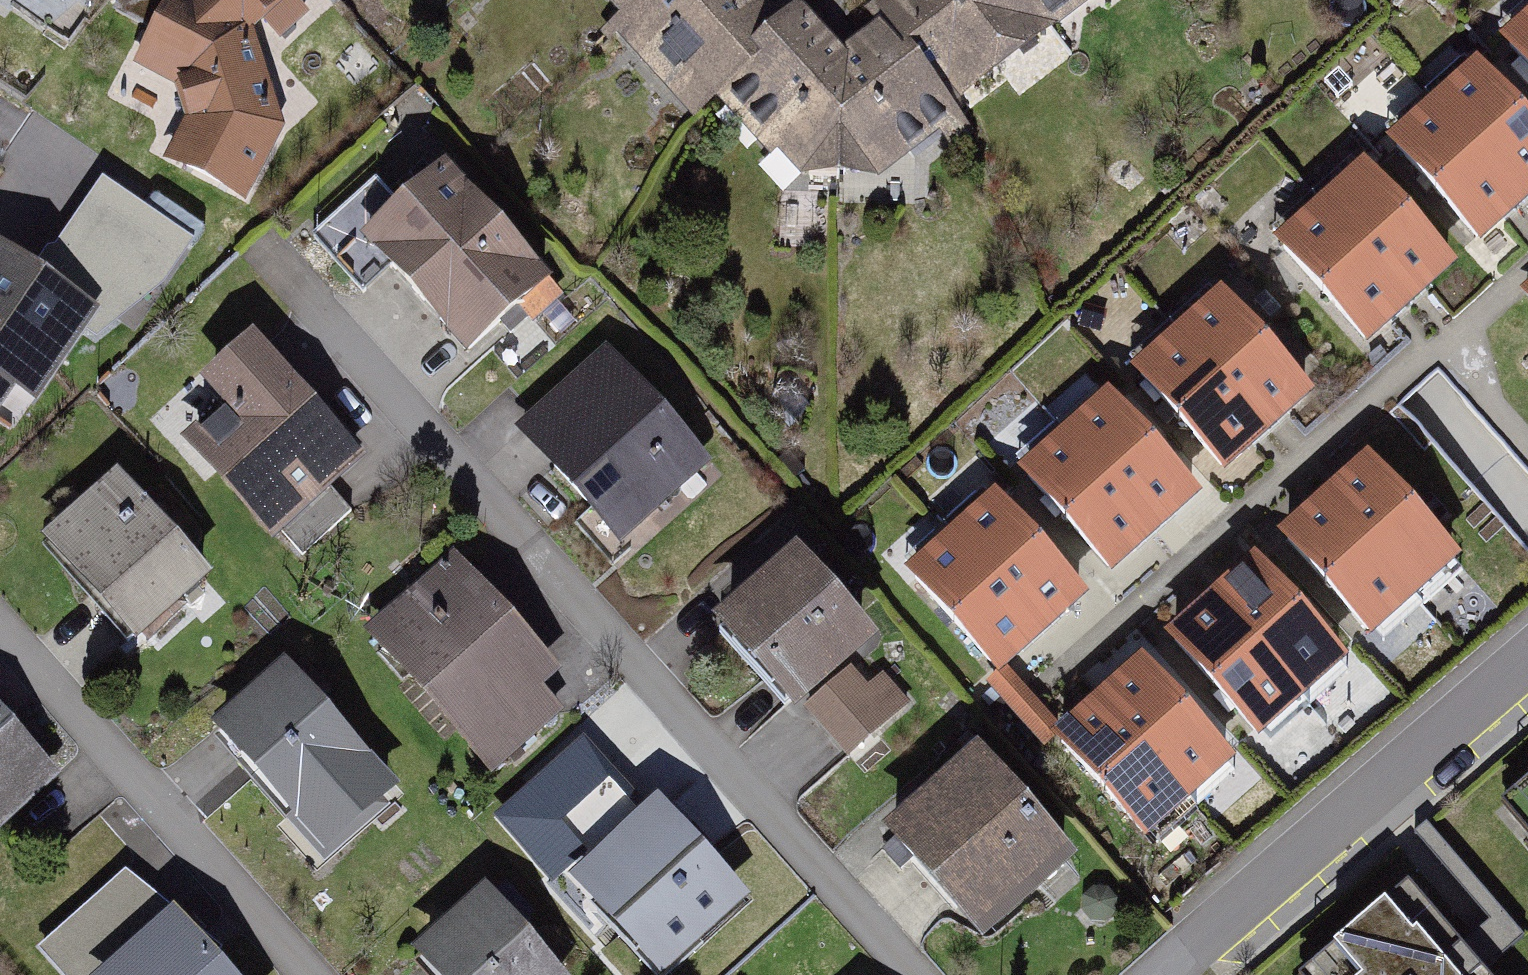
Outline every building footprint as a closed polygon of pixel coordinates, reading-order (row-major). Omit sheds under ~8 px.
[(0,2),(0,4),(45,34),(68,0),(2,0),(0,2)] [(133,59),(181,85),(188,118),(165,158),(241,203),(286,128),(255,29),(266,19),(281,35),(312,7),(306,0),(164,0),(133,59)] [(627,26),(611,40),(697,134),(721,112),(814,27),(789,0),(603,0),(627,26)] [(872,19),(883,35),(887,41),(894,36),(942,103),(954,95),(964,109),(1061,41),(1032,0),(898,0),(872,19)] [(1061,41),(1113,0),(1032,0),(1061,41)] [(814,27),(721,112),(804,192),(887,194),(965,127),(942,103),(894,36),(887,41),(883,35),(850,65),(814,27)] [(1512,43),(1527,61),(1527,28),(1512,43)] [(1482,70),(1401,142),(1482,233),(1495,221),(1527,192),(1527,122),(1482,70)] [(557,283),(449,160),(400,202),(376,174),(309,232),(362,292),(389,269),(468,360),(557,283)] [(1422,288),(1448,265),(1366,174),(1285,246),(1366,337),(1388,318),(1422,288)] [(183,239),(104,187),(64,247),(143,299),(183,239)] [(0,244),(0,421),(23,389),(43,403),(104,316),(0,244)] [(1277,420),(1309,393),(1226,299),(1142,375),(1224,468),(1277,420)] [(236,385),(178,436),(266,536),(363,450),(253,327),(215,361),(236,385)] [(707,457),(605,347),(515,430),(617,541),(707,457)] [(1176,510),(1196,492),(1114,400),(1029,476),(1110,568),(1134,547),(1176,510)] [(1368,624),(1446,555),(1369,467),(1353,481),(1312,517),(1290,536),(1368,624)] [(135,645),(213,579),(119,469),(41,535),(135,645)] [(1055,616),(1079,595),(999,504),(916,577),(996,668),(1018,648),(1055,616)] [(849,755),(913,697),(868,647),(880,636),(797,544),(713,619),(794,708),(801,702),(849,755)] [(495,777),(583,698),(453,553),(364,632),(495,777)] [(1260,727),(1338,658),(1260,571),(1236,593),(1204,621),(1182,640),(1260,727)] [(296,822),(374,757),(324,698),(335,688),(306,654),(292,665),(285,657),(210,721),(296,822)] [(1144,831),(1224,758),(1143,670),(1124,688),(1085,724),(1064,743),(1144,831)] [(1006,672),(992,685),(1042,744),(1057,732),(1006,672)] [(57,774),(0,708),(0,822),(57,774)] [(1073,848),(976,743),(885,826),(982,931),(1073,848)] [(745,898),(656,793),(642,805),(612,769),(555,817),(588,856),(567,874),(653,974),(654,974),(745,898)] [(1493,804),(1525,843),(1527,846),(1527,775),(1493,804)] [(132,860),(42,933),(66,962),(155,889),(132,860)] [(1412,875),(1393,891),(1344,932),(1300,968),(1306,974),(1496,974),(1412,875)] [(486,880),(414,949),(439,974),(574,974),(522,922),(538,906),(510,877),(496,891),(486,880)] [(173,906),(97,974),(237,974),(173,906)]
